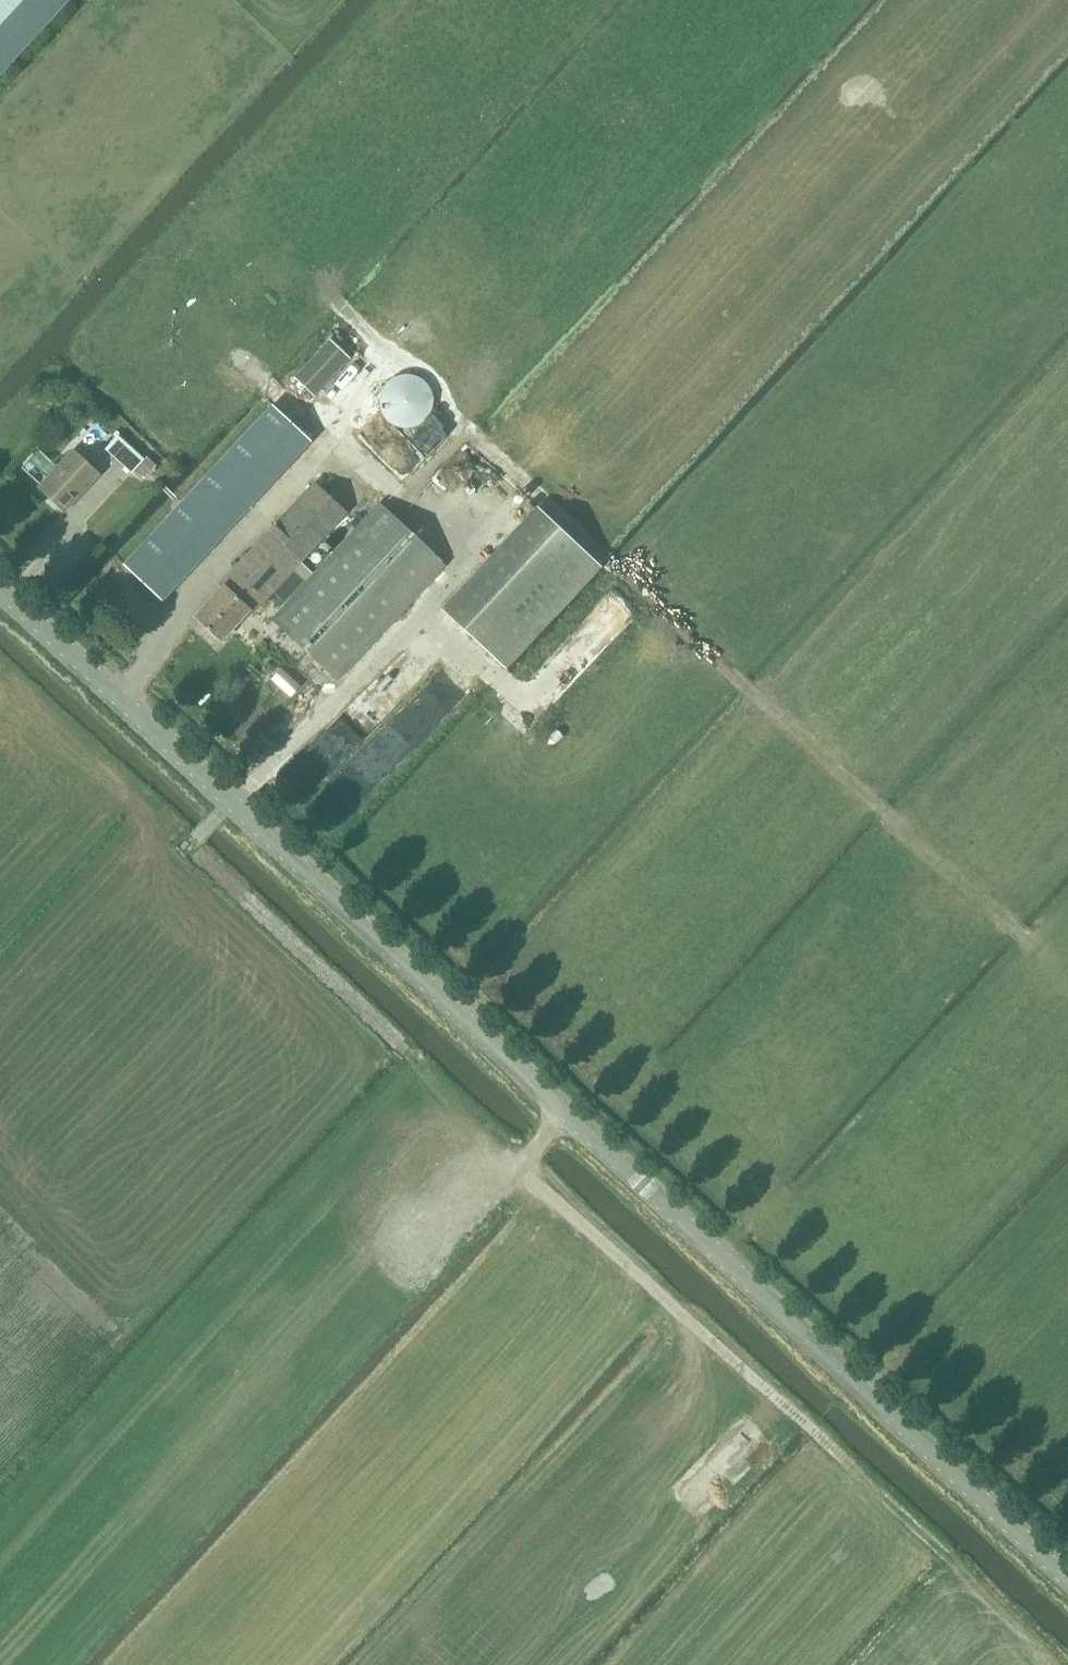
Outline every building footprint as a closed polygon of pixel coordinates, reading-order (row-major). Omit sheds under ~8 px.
[(68,0),(0,0),(0,74),(68,0)] [(323,346),(287,386),(308,405),(344,366),(323,346)] [(123,564),(162,601),(311,441),(272,405),(123,564)] [(117,436),(104,449),(113,458),(126,446),(117,436)] [(65,511),(99,475),(74,451),(39,487),(65,511)] [(315,483),(221,583),(225,586),(197,616),(222,640),(250,610),(253,613),(346,512),(315,483)] [(285,604),(272,618),(273,618),(338,680),(437,574),(445,566),(378,504),(313,574),(301,562),(273,592),(285,604)] [(536,508),(442,608),(506,668),(600,567),(536,508)] [(376,726),(411,690),(387,668),(353,704),(376,726)] [(281,669),(271,679),(290,696),(299,686),(281,669)]
